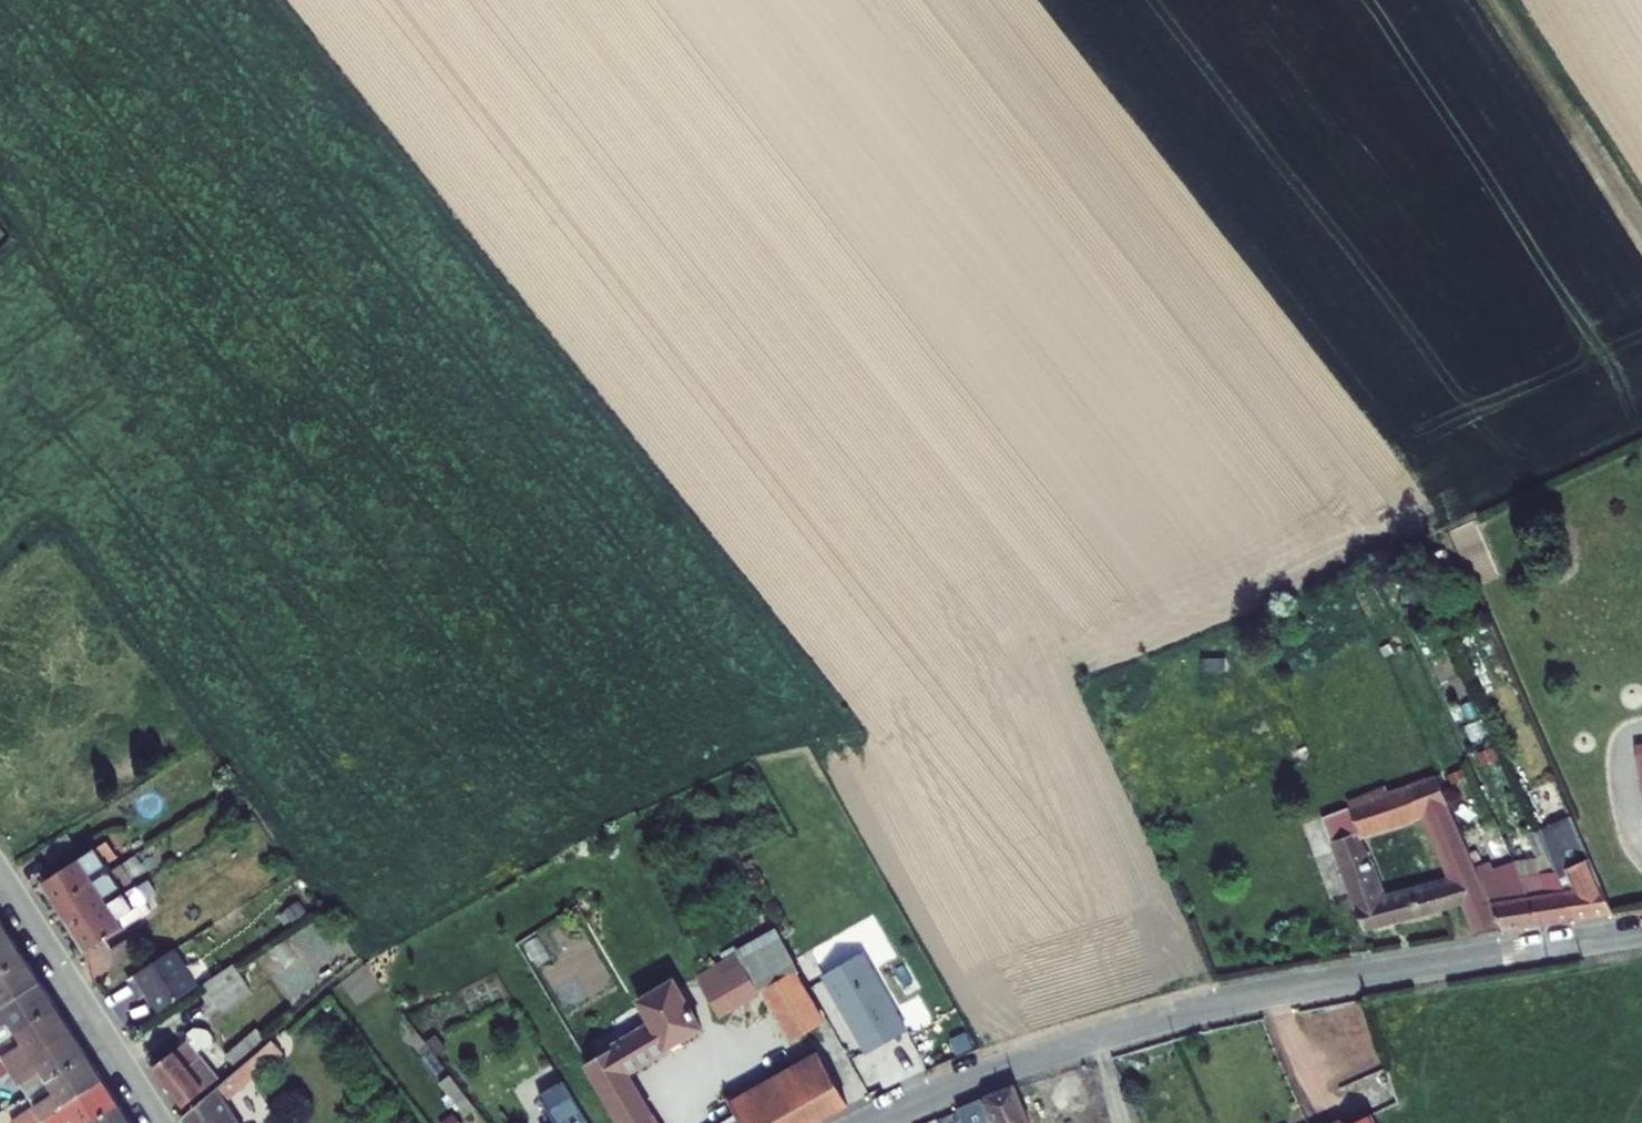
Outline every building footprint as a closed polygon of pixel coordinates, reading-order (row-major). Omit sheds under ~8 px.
[(1483,913),(1420,782),(1313,833),(1357,938),(1451,912),(1464,943),(1603,921),(1563,832),(1528,840),(1548,879),(1532,884),(1539,901),(1518,907),(1509,886),(1496,890),(1504,908),(1483,913)] [(89,850),(36,882),(84,954),(115,932),(109,919),(125,909),(119,897),(101,907),(96,898),(112,888),(104,874),(85,885),(80,874),(97,863),(89,850)] [(0,917),(0,1013),(0,1012),(19,1044),(5,1051),(19,1073),(33,1065),(50,1092),(38,1101),(49,1121),(64,1112),(71,1122),(135,1122),(0,917)] [(690,987),(708,1018),(754,990),(782,1036),(814,1018),(759,931),(698,967),(705,980),(690,987)] [(908,1032),(864,956),(825,978),(869,1054),(908,1032)] [(229,975),(197,995),(217,1026),(247,1006),(229,975)] [(667,977),(631,999),(643,1022),(579,1060),(619,1122),(653,1122),(621,1069),(696,1026),(667,977)] [(175,1059),(146,1078),(176,1116),(210,1089),(189,1063),(195,1057),(197,1061),(205,1054),(206,1044),(202,1038),(185,1041),(177,1047),(175,1059)] [(247,1047),(218,1066),(226,1079),(255,1057),(247,1047)] [(842,1104),(810,1048),(725,1100),(707,1069),(682,1083),(704,1122),(808,1122),(842,1104)] [(179,1122),(221,1122),(215,1115),(274,1070),(264,1059),(179,1122)] [(971,1112),(977,1122),(1008,1122),(995,1099),(971,1112)]
